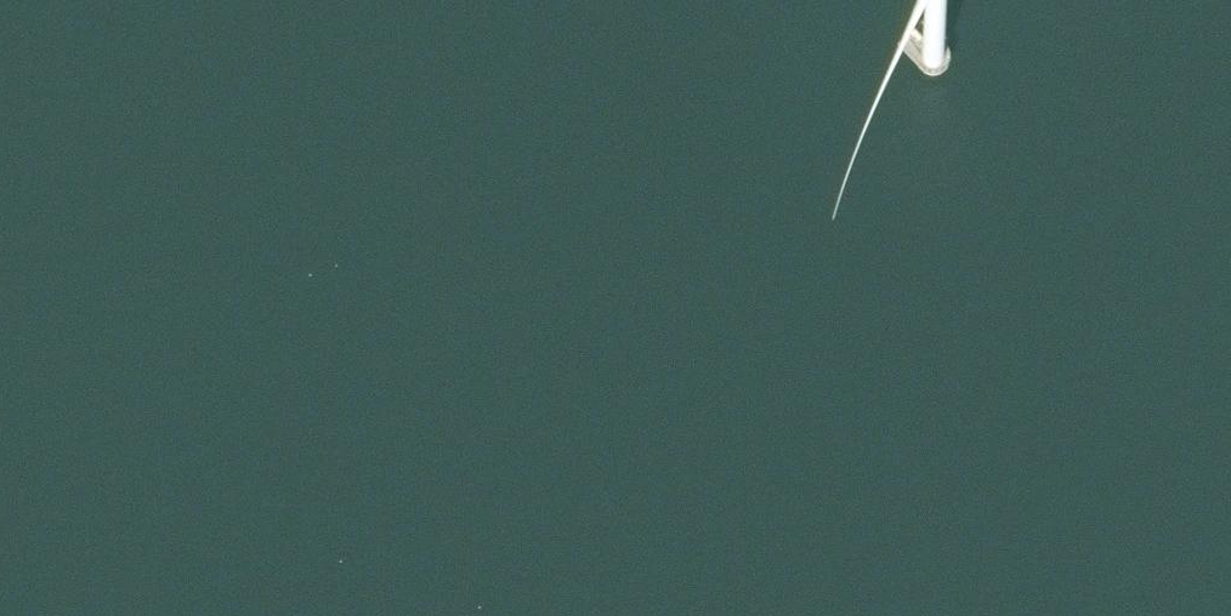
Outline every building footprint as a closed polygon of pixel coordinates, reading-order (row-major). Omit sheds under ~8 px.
[(924,65),(924,67),(924,70),(924,71),(926,74),(927,76),(929,77),(930,78),(932,79),(934,79),(937,79),(939,78),(940,77),(943,76),(944,74),(944,73),(945,70),(946,68),(946,66),(945,63),(943,60),(940,58),(937,57),(936,57),(932,57),(929,59),(927,60),(926,61),(925,63),(924,65)]
